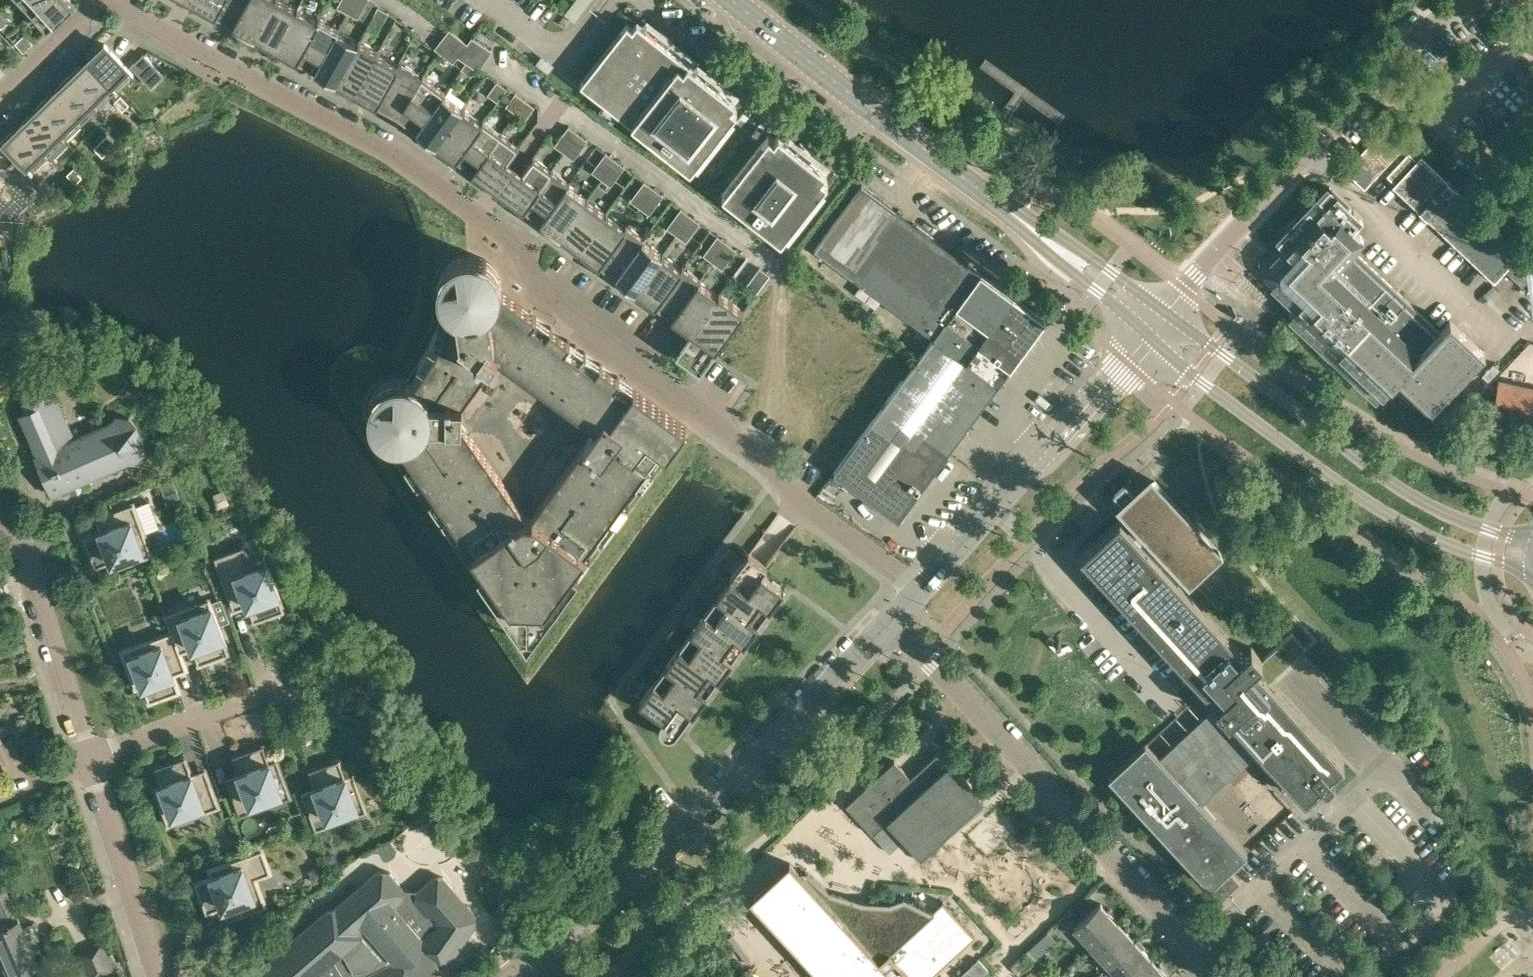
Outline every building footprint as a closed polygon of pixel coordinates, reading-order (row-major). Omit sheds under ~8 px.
[(32,12),(45,0),(20,0),(32,12)] [(32,12),(47,28),(74,2),(72,0),(45,0),(32,12)] [(214,14),(222,0),(190,0),(214,14)] [(214,14),(215,14),(233,23),(232,24),(233,24),(246,0),(222,0),(214,14)] [(233,24),(254,36),(274,0),(246,0),(233,24)] [(284,0),(274,0),(254,36),(275,47),(297,7),(284,0)] [(354,0),(340,0),(337,6),(347,12),(354,0)] [(367,0),(354,0),(347,12),(358,18),(367,0)] [(377,33),(388,12),(378,6),(366,27),(377,33)] [(318,19),(297,7),(275,47),(296,59),(319,17),(318,19)] [(0,12),(0,25),(2,27),(11,18),(3,9),(0,12)] [(338,28),(319,17),(296,59),(297,59),(314,69),(315,69),(338,28)] [(580,82),(604,102),(599,108),(612,118),(617,111),(690,169),(737,110),(731,105),(736,100),(719,87),(723,81),(709,70),(705,75),(668,46),(672,41),(658,30),(654,35),(637,22),(632,28),(626,23),(580,82)] [(339,28),(338,28),(315,69),(336,81),(359,39),(358,41),(338,30),(339,28)] [(460,53),(467,44),(449,29),(442,38),(460,53)] [(25,32),(16,41),(24,50),(33,41),(25,32)] [(491,50),(472,37),(465,47),(485,59),(491,50)] [(453,62),(460,53),(442,38),(434,48),(453,62)] [(378,50),(359,39),(336,81),(355,92),(378,50)] [(106,44),(89,60),(111,83),(128,67),(106,44)] [(479,70),(485,59),(465,47),(459,58),(479,70)] [(379,50),(378,50),(355,92),(376,103),(399,62),(398,61),(397,63),(378,52),(379,50)] [(143,54),(131,65),(150,85),(162,74),(143,54)] [(111,83),(89,60),(74,73),(73,72),(71,75),(95,100),(112,84),(111,83)] [(423,75),(399,62),(376,103),(376,104),(377,103),(397,115),(423,75)] [(95,100),(71,75),(67,78),(68,79),(55,92),(78,116),(95,100)] [(445,91),(423,75),(397,115),(416,128),(416,129),(445,91)] [(506,88),(497,81),(483,100),(492,107),(506,88)] [(445,91),(416,129),(436,143),(463,107),(444,93),(445,91)] [(78,116),(55,92),(40,106),(39,104),(36,107),(60,133),(78,116)] [(525,99),(515,92),(501,111),(511,118),(525,99)] [(534,106),(525,99),(511,118),(520,125),(534,106)] [(35,111),(20,125),(42,148),(43,149),(60,133),(36,107),(34,110),(35,111)] [(482,120),(463,107),(436,143),(455,158),(483,119),(482,120)] [(138,125),(145,119),(137,110),(130,116),(138,125)] [(1344,168),(1364,187),(1411,136),(1391,117),(1344,168)] [(501,132),(483,119),(455,158),(456,158),(472,170),(473,170),(501,132)] [(42,148),(20,125),(3,141),(25,164),(42,148)] [(578,133),(568,126),(554,145),(564,152),(578,133)] [(498,189),(514,167),(507,162),(519,145),(501,132),(473,170),(491,184),(498,189)] [(587,140),(578,133),(564,152),(573,159),(587,140)] [(768,135),(722,194),(781,240),(827,181),(822,177),(826,171),(809,158),(814,152),(800,141),(795,147),(778,133),(774,139),(768,135)] [(110,150),(116,144),(108,135),(101,142),(110,150)] [(103,156),(110,150),(101,142),(95,148),(103,156)] [(25,173),(29,169),(6,145),(1,149),(25,173)] [(1494,280),(1523,250),(1421,153),(1416,158),(1408,150),(1386,174),(1394,181),(1392,184),(1494,280)] [(615,159),(605,152),(591,171),(601,178),(615,159)] [(514,167),(498,189),(499,190),(523,208),(551,169),(533,156),(521,172),(515,168),(514,167)] [(624,166),(615,159),(601,178),(610,185),(624,166)] [(568,182),(551,169),(523,208),(524,208),(540,220),(539,220),(540,220),(568,182)] [(83,191),(89,184),(81,176),(75,182),(83,191)] [(653,188),(644,181),(630,200),(639,207),(653,188)] [(569,182),(568,182),(540,220),(559,235),(587,198),(568,184),(569,182)] [(861,184),(814,249),(933,336),(935,334),(980,271),(861,184)] [(1398,377),(1409,387),(1432,408),(1485,352),(1450,320),(1440,331),(1354,249),(1365,239),(1354,228),(1364,217),(1330,185),(1277,241),(1288,252),(1279,261),(1271,269),(1271,277),(1300,304),(1289,315),(1378,399),(1398,377)] [(663,195),(653,188),(639,207),(649,214),(663,195)] [(606,212),(587,198),(559,235),(579,249),(606,212)] [(690,215),(680,208),(666,227),(676,234),(690,215)] [(625,226),(606,212),(579,249),(598,263),(626,224),(625,226)] [(699,222),(690,215),(676,234),(685,241),(699,222)] [(644,237),(626,224),(598,263),(599,263),(615,275),(616,276),(644,237)] [(726,242),(717,235),(703,254),(713,261),(726,242)] [(645,238),(644,237),(616,276),(635,290),(662,253),(643,239),(645,238)] [(736,249),(726,242),(713,261),(722,268),(736,249)] [(369,423),(373,430),(379,435),(385,439),(527,644),(687,425),(595,357),(545,321),(502,289),(502,287),(502,279),(499,272),(495,265),(489,259),(482,255),(474,253),(466,253),(458,255),(451,258),(445,263),(440,269),(437,277),(436,285),(436,293),(439,300),(443,307),(436,325),(427,343),(417,361),(406,377),(398,376),(390,378),(383,381),(377,386),(372,392),(368,399),(367,407),(367,415),(369,423)] [(681,267),(662,253),(635,290),(654,304),(683,266),(682,265),(681,267)] [(1508,271),(1523,285),(1531,276),(1517,262),(1508,271)] [(700,278),(683,266),(654,304),(672,317),(700,278)] [(770,275),(759,267),(745,286),(756,293),(770,275)] [(980,271),(935,334),(999,381),(1045,319),(980,271)] [(701,279),(700,278),(672,317),(690,331),(717,294),(699,280),(701,279)] [(719,292),(717,294),(690,331),(683,341),(686,359),(700,369),(743,310),(719,292)] [(924,349),(834,471),(898,519),(999,381),(935,334),(933,336),(924,349)] [(1500,381),(1500,380),(1497,380),(1496,386),(1499,386),(1493,409),(1532,418),(1532,389),(1500,381)] [(21,402),(25,412),(20,415),(37,453),(35,454),(52,494),(129,461),(136,461),(144,450),(144,440),(137,422),(130,416),(116,415),(112,420),(75,436),(53,387),(43,385),(21,402)] [(172,474),(159,479),(163,492),(176,487),(172,474)] [(1127,517),(1123,521),(1120,518),(1080,555),(1206,692),(1208,689),(1219,701),(1160,755),(1147,741),(1146,740),(1108,775),(1109,776),(1210,886),(1221,898),(1240,881),(1229,868),(1247,851),(1204,801),(1259,749),(1305,799),(1322,783),(1326,788),(1335,779),(1331,775),(1344,762),(1255,665),(1263,658),(1251,645),(1244,652),(1181,584),(1187,579),(1188,580),(1218,552),(1151,481),(1147,477),(1135,488),(1132,485),(1129,482),(1118,492),(1121,495),(1124,499),(1117,505),(1127,517)] [(218,505),(228,502),(224,488),(213,492),(218,505)] [(154,495),(140,501),(150,526),(164,521),(154,495)] [(152,554),(133,502),(104,513),(109,527),(84,536),(95,566),(124,556),(127,563),(152,554)] [(205,519),(195,523),(201,542),(212,539),(205,519)] [(284,610),(264,555),(249,561),(244,546),(214,556),(231,601),(245,596),(254,621),(284,610)] [(773,572),(751,557),(735,578),(774,605),(785,589),(769,577),(773,572)] [(774,605),(735,578),(723,596),(761,624),(774,605)] [(165,614),(171,631),(172,631),(177,643),(190,638),(199,663),(229,652),(218,622),(230,618),(222,595),(209,600),(209,598),(165,614)] [(761,624),(723,596),(711,612),(749,640),(761,624)] [(749,640),(711,612),(697,631),(737,658),(749,640)] [(172,631),(171,631),(122,650),(131,675),(138,672),(149,701),(179,690),(170,665),(184,660),(177,643),(172,631)] [(737,658),(697,631),(685,648),(724,675),(737,658)] [(4,645),(6,653),(16,651),(15,643),(4,645)] [(724,675),(685,648),(672,665),(712,693),(724,675)] [(712,693),(672,665),(660,682),(699,711),(712,693)] [(699,711),(660,682),(646,700),(670,718),(668,722),(666,727),(666,732),(670,736),(674,738),(680,737),(684,734),(695,717),(699,711)] [(291,796),(281,770),(274,773),(263,744),(233,755),(242,780),(229,785),(240,815),(291,796)] [(922,856),(985,798),(940,750),(911,777),(895,759),(846,804),(873,834),(888,820),(922,856)] [(158,799),(168,824),(219,805),(208,776),(194,781),(185,756),(155,767),(166,796),(158,799)] [(350,787),(339,758),(309,769),(319,794),(305,800),(316,829),(367,810),(357,784),(350,787)] [(262,822),(250,828),(255,839),(268,832),(262,822)] [(391,840),(377,848),(382,857),(386,858),(394,854),(395,849),(391,840)] [(195,881),(207,911),(232,902),(237,916),(266,905),(260,890),(253,893),(248,879),(270,871),(262,848),(222,863),(224,871),(195,881)] [(326,868),(339,863),(334,850),(321,855),(326,868)] [(749,898),(822,976),(930,976),(975,936),(942,900),(933,909),(904,896),(889,902),(864,901),(830,891),(807,872),(799,873),(789,862),(749,898)] [(322,865),(313,868),(311,874),(314,882),(326,878),(322,865)] [(477,914),(444,875),(434,874),(417,889),(406,888),(390,870),(377,869),(332,907),(323,910),(266,960),(259,971),(264,976),(427,976),(438,968),(451,961),(476,925),(477,914)] [(39,937),(33,924),(24,928),(3,882),(0,884),(0,945),(13,974),(40,962),(30,941),(39,937)] [(1074,927),(1092,947),(1118,923),(1100,903),(1074,927)] [(1118,923),(1092,947),(1109,965),(1135,941),(1118,923)] [(1036,958),(1037,958),(1056,940),(1048,930),(1028,949),(1036,958)] [(1109,965),(1120,976),(1134,976),(1152,960),(1135,941),(1109,965)] [(113,968),(102,943),(73,956),(82,976),(94,976),(113,968)] [(1036,958),(1028,949),(1011,965),(1019,974),(1036,958)] [(988,970),(977,958),(970,964),(981,976),(988,970)] [(1134,976),(1168,976),(1152,960),(1134,976)] [(1041,962),(1030,972),(1034,976),(1055,976),(1041,962)]
